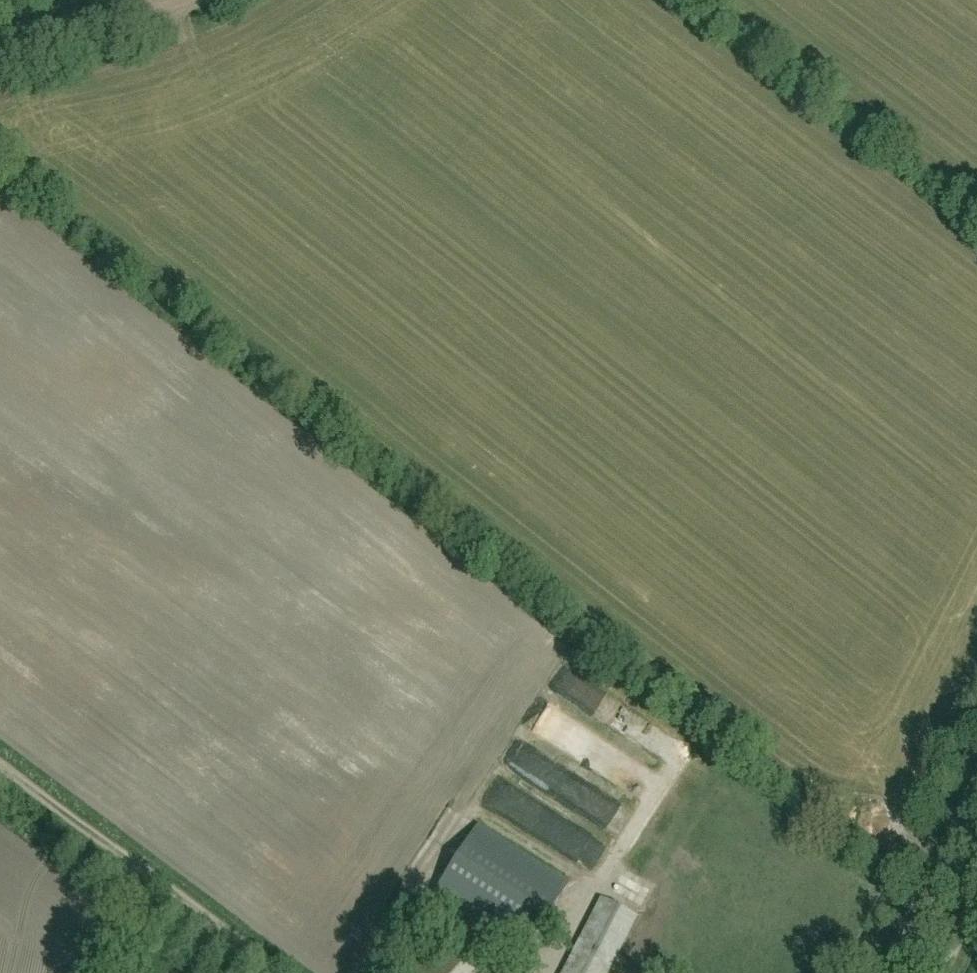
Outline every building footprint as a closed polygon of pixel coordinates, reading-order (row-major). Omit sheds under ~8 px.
[(566,778),(558,799),(598,816),(606,795),(566,778)] [(499,810),(585,859),(595,842),(509,793),(499,810)] [(522,956),(568,884),(478,825),(431,898),(522,956)] [(635,918),(601,900),(563,972),(607,972),(635,918)] [(443,930),(435,938),(440,943),(409,972),(485,972),(443,930)]
